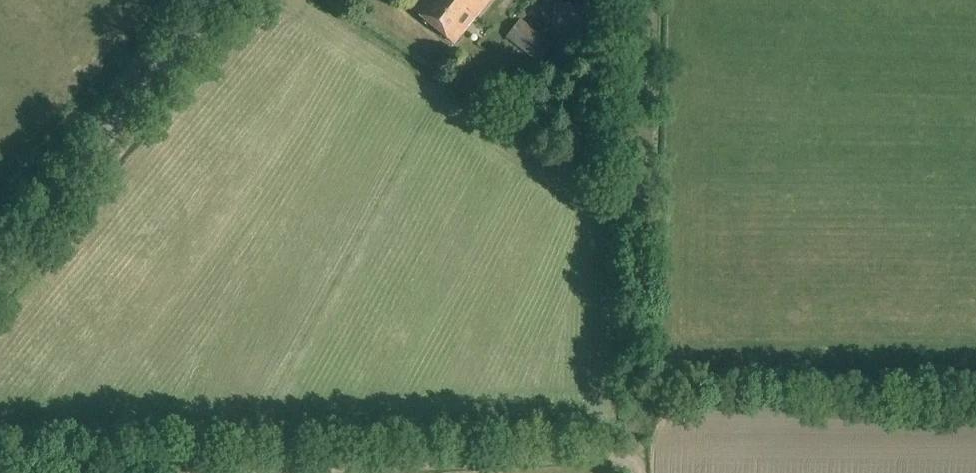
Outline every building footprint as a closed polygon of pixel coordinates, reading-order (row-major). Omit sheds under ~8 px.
[(489,0),(421,0),(412,10),(453,44),(489,0)] [(552,35),(612,37),(611,6),(554,4),(552,35)] [(538,63),(551,45),(520,20),(505,38),(538,63)]
